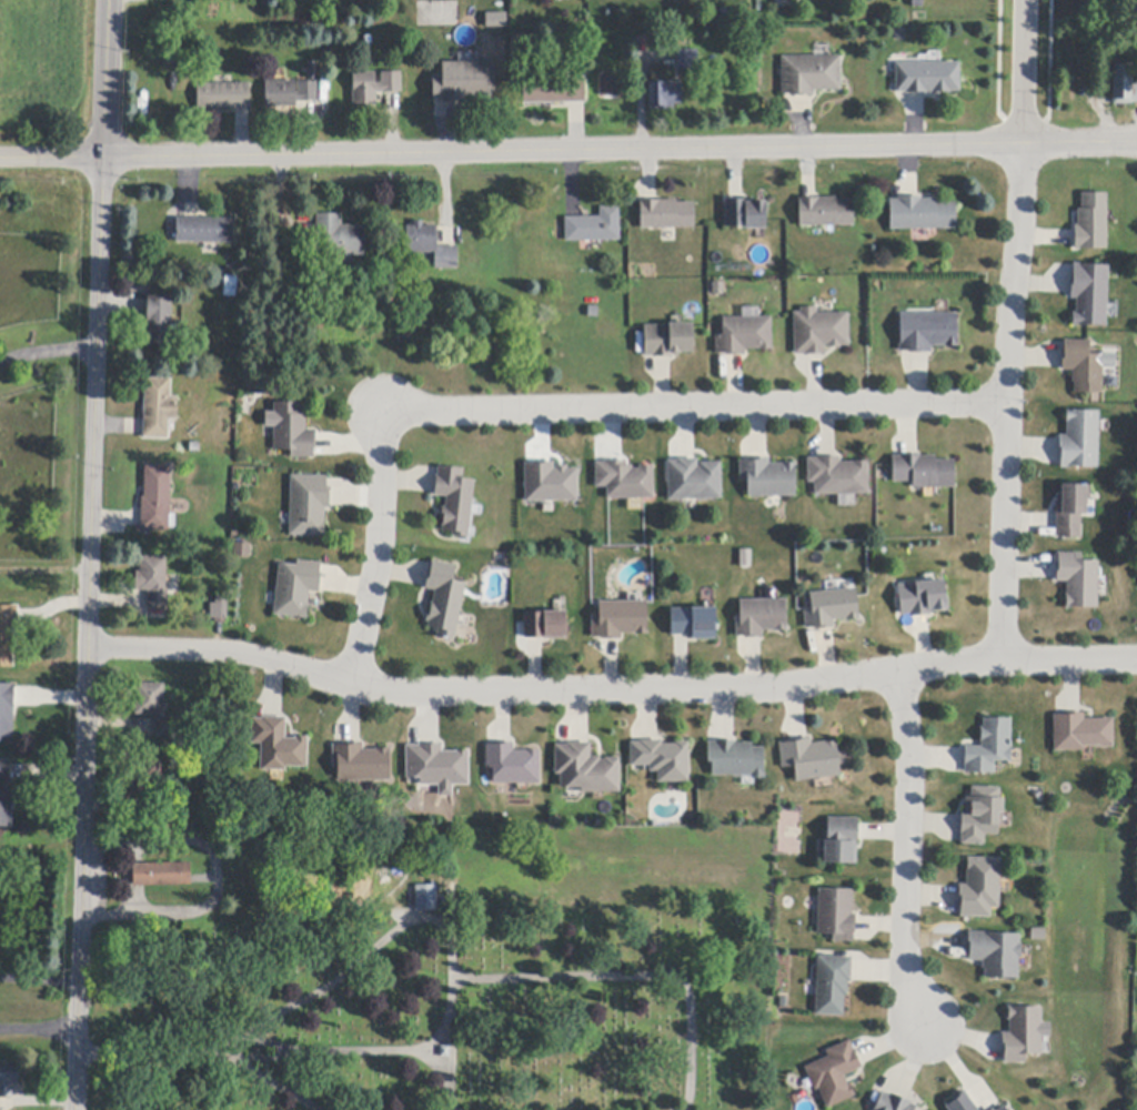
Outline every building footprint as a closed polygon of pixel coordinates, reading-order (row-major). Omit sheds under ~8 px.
[(505,11),(484,12),(484,26),(506,26),(505,11)] [(192,70),(165,69),(167,47),(193,49),(192,70)] [(677,68),(677,52),(677,51),(698,50),(698,70),(677,70),(677,68)] [(813,97),(793,97),(793,94),(784,94),(782,94),(782,57),(841,57),(841,91),(815,91),(815,97),(813,97)] [(462,102),(442,103),(442,99),(435,100),(433,100),(433,77),(443,77),(442,63),(495,62),(495,93),(491,93),(491,99),(466,100),(466,102),(462,102)] [(924,94),(906,94),(906,92),(896,92),(896,74),(896,63),(906,63),(959,62),(960,92),(950,92),(950,93),(948,93),(948,92),(939,92),(939,95),(933,95),(932,92),(927,92),(927,94),(924,94)] [(1133,85),(1136,85),(1136,103),(1133,103),(1133,104),(1114,104),(1114,65),(1133,65),(1133,85)] [(382,73),(402,72),(402,92),(376,93),(376,105),(353,105),(353,91),(354,91),(353,74),(375,73),(376,84),(382,84),(382,73)] [(599,96),(620,95),(619,73),(598,74),(599,96)] [(585,103),(568,103),(523,104),(523,79),(585,78),(585,103)] [(295,108),(265,108),(265,82),(295,81),(295,93),(299,92),(299,82),(318,82),(318,101),(295,102),(295,108)] [(681,82),(682,104),(674,104),(674,111),(650,111),(650,83),(681,82)] [(249,108),(237,109),(198,109),(198,84),(214,84),(232,84),(250,84),(251,108),(249,108)] [(1075,246),(1075,231),(1075,225),(1078,225),(1078,210),(1081,210),(1081,193),(1107,193),(1107,250),(1075,250),(1075,246)] [(957,229),(937,229),(912,230),(891,230),(891,200),(892,200),(898,200),(898,198),(917,196),(922,196),(922,200),(937,200),(937,204),(956,203),(957,229)] [(854,225),(834,226),(825,226),(801,226),(799,203),(798,203),(798,199),(803,199),(816,199),(836,198),(836,201),(854,201),(854,225)] [(726,228),(725,201),(730,200),(743,200),(754,200),(754,202),(766,201),(767,229),(745,230),(745,228),(726,228)] [(695,229),(676,229),(666,229),(641,229),(641,202),(641,201),(656,201),(677,201),(677,203),(695,203),(695,229)] [(621,241),(565,242),(565,218),(566,218),(582,218),(601,218),(601,208),(620,208),(621,241)] [(365,229),(365,256),(353,256),(353,263),(335,262),(335,256),(325,256),(325,234),(316,234),(316,214),(342,215),(341,226),(352,226),(352,228),(365,229)] [(178,219),(199,219),(234,219),(234,244),(217,244),(204,244),(177,243),(177,219),(178,219)] [(436,228),(436,248),(455,248),(457,248),(457,269),(435,269),(435,254),(407,254),(407,226),(414,226),(414,222),(423,222),(423,226),(436,226),(436,228)] [(1109,266),(1107,326),(1079,325),(1079,326),(1073,326),(1074,313),(1076,313),(1077,299),(1070,299),(1071,294),(1071,274),(1074,274),(1074,266),(1074,264),(1080,264),(1080,265),(1109,266)] [(160,297),(172,297),(170,345),(148,344),(149,325),(147,325),(147,316),(148,296),(160,297)] [(823,356),(822,356),(822,355),(808,355),(808,356),(805,356),(805,354),(797,354),(795,355),(794,313),(801,313),(801,309),(817,309),(817,314),(849,313),(849,346),(841,346),(841,349),(836,349),(833,349),(829,349),(829,345),(826,345),(826,356),(823,356)] [(929,353),(909,353),(909,352),(903,352),(900,352),(899,343),(900,343),(900,314),(957,314),(958,346),(932,347),(933,353),(929,353)] [(743,356),(726,356),(726,354),(718,354),(716,354),(716,336),(723,335),(723,319),(772,317),(773,351),(759,351),(759,350),(745,351),(746,356),(743,356)] [(671,357),(653,359),(653,356),(646,356),(645,356),(644,326),(668,325),(668,324),(693,323),(694,353),(680,354),(680,356),(672,356),(672,357),(671,357)] [(1104,354),(1104,365),(1103,383),(1103,394),(1075,393),(1075,383),(1073,383),(1073,371),(1063,371),(1063,367),(1063,350),(1065,350),(1065,343),(1065,341),(1090,342),(1089,353),(1104,354)] [(171,379),(171,397),(178,397),(178,421),(170,421),(169,440),(143,438),(143,435),(143,420),(145,379),(171,379)] [(316,434),(316,450),(314,450),(314,456),(314,458),(291,458),(291,451),(274,451),(274,434),(273,414),(273,403),(302,403),(302,415),(306,415),(306,431),(316,431),(316,434)] [(1099,412),(1098,468),(1069,467),(1069,468),(1060,468),(1060,466),(1060,458),(1059,458),(1060,440),(1060,435),(1067,436),(1067,411),(1099,412)] [(955,488),(937,488),(913,488),(913,483),(910,483),(894,483),(893,456),(894,456),(900,456),(900,455),(918,455),(920,455),(920,456),(935,456),(935,461),(955,461),(955,488)] [(869,495),(815,496),(815,483),(808,483),(807,458),(811,458),(836,457),(841,457),(841,463),(854,463),(854,462),(868,462),(869,495)] [(721,500),(696,500),(685,500),(668,501),(668,462),(671,462),(677,461),(677,460),(695,460),(698,460),(698,467),(700,467),(700,463),(721,463),(721,500)] [(796,496),(783,497),(775,497),(748,497),(747,481),(741,481),(739,462),(742,462),(749,462),(749,460),(767,460),(769,460),(769,464),(795,464),(796,496)] [(654,498),(641,498),(630,500),(607,500),(607,487),(596,488),(595,463),(597,463),(605,463),(605,461),(623,461),(626,461),(626,465),(633,465),(633,468),(640,468),(640,465),(653,465),(654,498)] [(577,502),(553,502),(542,502),(525,503),(524,464),(526,464),(529,464),(529,465),(534,464),(534,462),(552,462),(554,462),(554,470),(556,470),(556,465),(567,465),(567,470),(577,470),(577,502)] [(137,527),(137,526),(141,526),(141,513),(141,497),(144,497),(144,466),(171,466),(170,532),(151,532),(151,535),(135,535),(137,527)] [(474,481),(469,538),(452,536),(452,533),(443,532),(443,527),(442,527),(442,524),(443,524),(443,519),(441,519),(442,508),(445,508),(446,497),(434,496),(434,493),(436,475),(437,476),(439,468),(439,467),(463,470),(462,480),(474,481)] [(328,480),(328,487),(330,487),(330,506),(330,508),(325,508),(325,536),(290,536),(290,526),(290,513),(291,476),(328,476),(328,480)] [(1090,500),(1086,500),(1086,515),(1081,515),(1081,517),(1080,538),(1058,538),(1058,537),(1058,529),(1056,529),(1057,515),(1057,496),(1061,496),(1063,485),(1090,486),(1090,500)] [(1096,606),(1066,606),(1066,582),(1055,582),(1056,551),(1083,551),(1083,559),(1096,559),(1096,606)] [(167,557),(167,576),(167,589),(169,589),(169,595),(169,612),(148,612),(148,609),(148,592),(135,592),(135,589),(137,572),(140,572),(140,557),(167,557)] [(321,566),(320,574),(321,574),(320,592),(319,593),(309,592),(308,605),(309,606),(309,608),(308,608),(306,615),(308,616),(308,619),(274,615),(275,605),(276,594),(280,565),(296,566),(296,561),(321,564),(321,566)] [(465,584),(457,627),(455,637),(454,640),(436,637),(437,630),(427,628),(429,622),(426,622),(427,613),(430,613),(431,603),(433,604),(435,592),(425,589),(425,587),(429,571),(430,571),(431,565),(432,562),(455,566),(453,581),(465,584)] [(928,615),(910,617),(910,615),(902,616),(898,585),(923,583),(935,581),(944,579),(947,610),(930,613),(930,615),(928,615)] [(833,628),(816,630),(815,627),(807,628),(805,628),(803,609),(806,608),(811,608),(809,597),(809,594),(856,588),(859,620),(846,622),(846,619),(834,622),(834,628),(833,628)] [(228,593),(228,620),(225,620),(225,623),(214,623),(214,619),(210,619),(210,604),(215,604),(215,593),(228,593)] [(761,639),(759,639),(759,638),(747,638),(747,640),(745,640),(745,637),(738,637),(736,637),(736,617),(741,617),(739,601),(786,599),(786,627),(787,627),(787,632),(774,633),(774,630),(763,632),(763,639),(761,639)] [(618,639),(602,639),(602,638),(594,638),(592,638),(592,616),(598,616),(598,603),(647,602),(647,635),(635,635),(622,635),(622,639),(618,639)] [(13,668),(0,668),(0,607),(11,606),(19,606),(19,610),(19,624),(19,627),(13,627),(13,668)] [(688,636),(674,636),(671,636),(671,609),(715,608),(716,639),(692,640),(692,636),(688,636)] [(543,638),(529,639),(524,639),(524,614),(544,614),(544,613),(566,612),(566,639),(544,640),(544,638),(543,638)] [(10,744),(0,743),(0,684),(11,685),(11,684),(14,684),(14,688),(14,707),(13,745),(10,745),(10,744)] [(164,684),(163,716),(135,715),(137,684),(164,684)] [(1114,719),(1114,748),(1100,749),(1100,747),(1084,748),(1085,751),(1055,751),(1054,716),(1056,716),(1064,715),(1064,714),(1080,714),(1084,714),(1085,719),(1114,719)] [(282,718),(286,718),(285,739),(295,739),(295,737),(308,737),(308,768),(285,768),(285,771),(260,770),(261,744),(251,744),(252,718),(254,718),(262,719),(262,717),(282,718)] [(155,738),(155,737),(155,720),(155,719),(179,719),(179,738),(155,738)] [(1012,719),(1010,763),(1007,763),(1007,761),(995,761),(995,774),(965,774),(965,773),(965,749),(964,749),(964,748),(964,747),(980,747),(980,729),(983,729),(983,719),(1012,719)] [(841,777),(796,783),(795,767),(782,769),(779,744),(783,743),(783,744),(791,743),(791,740),(807,738),(811,738),(812,744),(837,740),(837,747),(841,777)] [(688,743),(690,783),(657,784),(657,773),(650,773),(650,770),(650,767),(632,767),(631,767),(630,743),(632,743),(640,743),(640,741),(657,740),(662,740),(662,745),(676,745),(676,743),(688,743)] [(764,748),(765,779),(751,780),(751,776),(712,776),(712,763),(708,763),(707,743),(708,743),(734,741),(736,741),(736,744),(752,744),(752,748),(764,748)] [(390,781),(338,783),(338,768),(333,768),(333,745),(335,745),(343,745),(343,744),(361,744),(363,744),(363,750),(375,750),(375,748),(391,748),(391,753),(390,753),(390,781)] [(540,751),(540,784),(517,785),(506,785),(493,785),(493,768),(486,768),(486,746),(487,746),(495,745),(495,744),(511,744),(514,744),(514,751),(540,751)] [(620,758),(620,793),(582,794),(582,793),(582,788),(567,788),(561,789),(561,775),(555,775),(555,746),(556,746),(567,745),(567,744),(588,744),(591,744),(591,758),(600,758),(600,760),(605,760),(605,759),(620,758)] [(469,751),(469,786),(421,786),(421,784),(421,778),(409,779),(406,779),(406,746),(409,746),(419,746),(419,745),(440,745),(442,745),(442,751),(469,751)] [(12,828),(0,828),(0,760),(9,760),(9,765),(8,787),(8,790),(12,790),(12,828)] [(161,763),(160,797),(134,797),(135,788),(132,788),(133,774),(135,774),(135,763),(161,763)] [(998,836),(985,835),(985,846),(960,845),(960,842),(962,816),(962,813),(966,814),(966,798),(970,798),(970,788),(1000,788),(1000,799),(1004,799),(1004,814),(999,814),(998,826),(998,836)] [(148,814),(148,800),(148,799),(165,799),(165,819),(148,819),(148,814)] [(858,825),(858,840),(858,846),(857,846),(857,865),(824,865),(824,841),(828,841),(828,818),(858,818),(858,825)] [(1000,859),(999,909),(990,908),(990,918),(959,917),(959,916),(959,914),(960,914),(960,907),(957,907),(958,887),(958,885),(966,885),(967,859),(1000,859)] [(191,876),(191,885),(191,886),(152,887),(133,888),(132,865),(148,865),(190,862),(191,876)] [(437,886),(437,911),(416,911),(416,886),(437,886)] [(856,918),(855,934),(854,934),(854,941),(854,942),(833,942),(833,936),(817,936),(818,889),(853,890),(853,915),(856,916),(856,918)] [(1018,980),(985,978),(985,969),(983,969),(983,962),(969,961),(969,960),(969,951),(968,951),(968,935),(968,932),(990,934),(990,935),(1020,936),(1019,945),(1022,945),(1022,959),(1019,958),(1018,980)] [(819,957),(852,959),(852,981),(852,983),(848,983),(848,997),(845,997),(844,1017),(816,1016),(816,996),(817,981),(818,957),(819,957)] [(1042,1008),(1042,1056),(1026,1056),(1026,1063),(1003,1063),(1003,1059),(1004,1059),(1004,1053),(1002,1053),(1002,1033),(1009,1033),(1009,1020),(1007,1020),(1007,1007),(1012,1007),(1012,1008),(1042,1008)] [(851,1043),(854,1051),(855,1050),(862,1066),(863,1068),(844,1076),(848,1086),(851,1084),(855,1096),(828,1108),(819,1089),(815,1091),(814,1088),(808,1076),(805,1068),(829,1058),(827,1051),(849,1042),(851,1043)] [(440,1059),(441,1047),(449,1047),(449,1059),(440,1059)] [(12,1098),(0,1098),(0,1063),(19,1063),(19,1071),(22,1071),(22,1076),(19,1076),(19,1084),(19,1087),(13,1086),(12,1098)] [(964,1090),(975,1109),(949,1109),(944,1101),(964,1090)] [(917,1107),(916,1109),(875,1109),(883,1092),(891,1096),(891,1094),(907,1101),(913,1103),(912,1104),(917,1107)]
